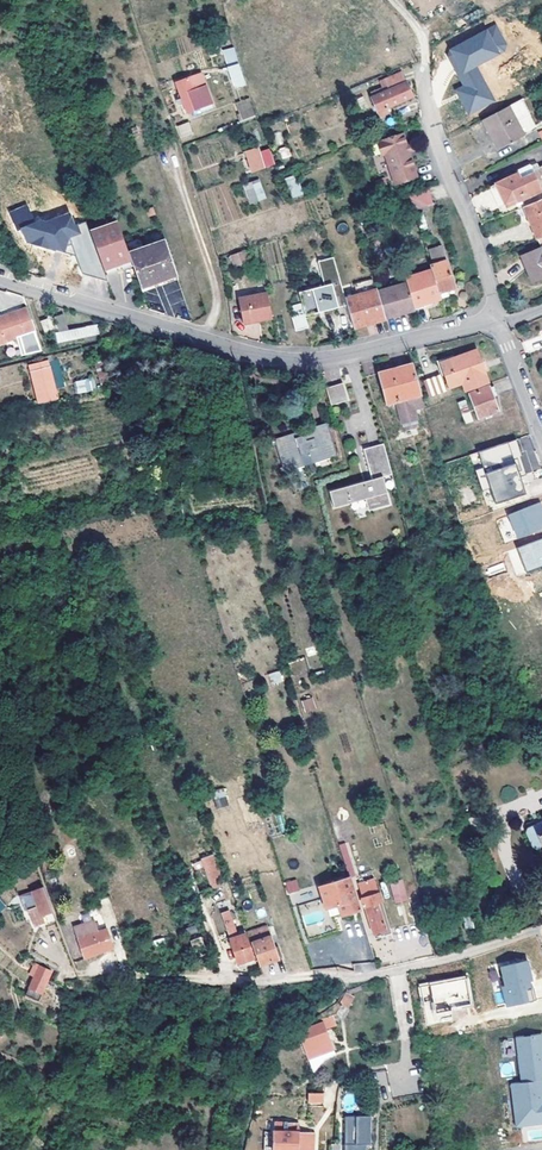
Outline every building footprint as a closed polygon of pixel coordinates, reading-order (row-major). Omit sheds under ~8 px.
[(450,48),(448,56),(463,85),(454,90),(469,118),(496,103),(477,68),(505,51),(505,43),(495,23),(450,48)] [(233,46),(221,50),(226,65),(238,61),(233,46)] [(232,66),(239,88),(250,85),(243,63),(232,66)] [(388,112),(386,107),(411,97),(401,72),(383,80),(387,89),(370,97),(379,116),(388,112)] [(188,115),(213,106),(201,74),(187,78),(177,84),(188,115)] [(241,121),(255,116),(249,98),(235,103),(241,121)] [(501,146),(535,130),(520,100),(482,120),(491,139),(496,136),(501,146)] [(181,141),(194,136),(189,121),(176,126),(181,141)] [(411,148),(410,142),(406,130),(383,138),(387,150),(397,182),(420,175),(411,148)] [(535,130),(501,146),(502,148),(536,131),(535,130)] [(496,149),(501,146),(496,136),(491,139),(496,149)] [(289,146),(279,149),(281,159),(291,157),(289,146)] [(252,172),(263,168),(256,147),(245,151),(252,172)] [(534,171),(532,166),(495,183),(505,205),(506,206),(541,190),(541,188),(534,171)] [(286,177),(290,198),(302,196),(297,175),(286,177)] [(260,179),(242,185),(249,205),(267,199),(260,179)] [(495,209),(505,205),(495,183),(485,188),(495,209)] [(405,212),(426,205),(421,189),(407,194),(399,196),(405,212)] [(524,206),(538,239),(541,237),(541,198),(524,206)] [(82,274),(106,280),(105,274),(89,230),(85,222),(75,226),(69,212),(46,222),(38,219),(35,220),(27,205),(8,211),(18,231),(22,229),(27,244),(76,255),(82,274)] [(117,220),(89,230),(105,274),(117,270),(115,263),(119,262),(121,269),(133,265),(129,253),(125,243),(117,220)] [(417,241),(425,238),(418,222),(410,225),(417,241)] [(338,223),(337,232),(347,232),(348,223),(338,223)] [(535,280),(541,277),(541,237),(538,239),(541,247),(522,255),(531,278),(534,277),(535,280)] [(141,287),(176,274),(170,254),(165,240),(129,253),(133,265),(141,287)] [(437,249),(426,253),(431,269),(428,270),(429,273),(440,300),(441,302),(449,298),(447,290),(453,288),(437,249)] [(230,253),(231,266),(247,264),(245,251),(230,253)] [(334,259),(319,263),(325,286),(340,282),(334,259)] [(429,273),(405,280),(406,282),(413,305),(413,306),(415,311),(425,307),(424,305),(440,300),(429,273)] [(177,278),(176,274),(141,287),(142,291),(177,278)] [(346,300),(340,282),(325,286),(299,293),(304,317),(347,305),(346,300)] [(377,292),(385,320),(403,314),(402,310),(413,306),(413,305),(406,282),(377,292)] [(386,321),(385,320),(377,292),(377,291),(346,300),(347,305),(353,328),(383,319),(384,322),(386,321)] [(238,299),(243,323),(271,316),(267,292),(238,299)] [(403,314),(415,311),(413,306),(402,310),(403,314)] [(35,330),(27,307),(0,317),(0,342),(35,330)] [(57,329),(56,324),(54,324),(51,316),(48,316),(48,318),(40,321),(44,332),(57,329)] [(56,324),(57,329),(58,332),(51,333),(53,341),(56,341),(56,342),(83,337),(84,337),(98,334),(95,324),(83,326),(82,327),(68,330),(63,316),(54,319),(56,324)] [(451,386),(463,382),(466,392),(489,383),(477,351),(443,362),(451,386)] [(29,365),(35,390),(53,385),(46,360),(29,365)] [(421,394),(412,365),(378,374),(386,403),(396,400),(421,394)] [(428,397),(446,393),(441,375),(424,379),(428,397)] [(94,378),(74,380),(76,393),(95,390),(94,378)] [(342,382),(325,387),(330,405),(348,400),(342,382)] [(494,386),(489,387),(493,397),(498,395),(494,386)] [(493,397),(489,387),(468,395),(477,418),(498,410),(493,397)] [(421,394),(396,400),(401,424),(418,420),(415,410),(424,408),(421,394)] [(477,420),(469,398),(457,402),(465,424),(477,420)] [(337,453),(335,454),(327,425),(271,442),(272,446),(280,444),(285,466),(279,468),(281,472),(337,455),(337,453)] [(508,441),(512,453),(520,451),(516,438),(508,441)] [(489,487),(494,502),(525,492),(518,470),(522,469),(517,455),(503,460),(502,456),(512,453),(508,441),(478,451),(482,466),(489,487)] [(389,504),(382,477),(391,474),(382,443),(362,449),(370,479),(328,491),(332,507),(364,499),(367,511),(389,504)] [(489,487),(482,466),(474,468),(481,489),(489,487)] [(509,514),(519,538),(541,529),(541,508),(539,502),(509,514)] [(517,549),(527,573),(541,567),(541,539),(517,549)] [(271,685),(283,681),(279,670),(267,674),(271,685)] [(305,713),(316,710),(312,697),(301,700),(305,713)] [(467,744),(476,741),(470,721),(461,724),(467,744)] [(224,788),(212,791),(216,807),(228,805),(224,788)] [(347,842),(339,845),(349,877),(357,875),(347,842)] [(209,888),(223,884),(215,854),(202,857),(209,888)] [(372,933),(384,929),(375,899),(379,898),(375,883),(372,876),(356,881),(363,902),(372,933)] [(352,890),(347,877),(331,882),(317,886),(324,908),(337,904),(340,915),(358,910),(352,890)] [(283,883),(288,894),(300,890),(295,878),(283,883)] [(395,904),(408,900),(402,879),(389,882),(395,904)] [(30,891),(40,915),(51,911),(42,886),(30,891)] [(216,906),(238,967),(254,962),(253,958),(242,928),(235,930),(224,903),(216,906)] [(74,928),(84,957),(112,948),(106,929),(98,932),(94,921),(74,928)] [(257,965),(278,959),(265,921),(244,927),(257,965)] [(190,940),(195,957),(206,953),(201,936),(190,940)] [(502,987),(507,1007),(536,1001),(528,961),(501,967),(505,987),(502,987)] [(40,992),(51,972),(39,966),(28,986),(40,992)] [(466,978),(419,985),(425,1026),(454,1022),(452,1006),(470,1003),(466,978)] [(353,994),(336,1011),(340,1019),(360,1001),(353,994)] [(320,1054),(325,1052),(334,1049),(323,1022),(298,1031),(308,1058),(320,1054)] [(516,1128),(541,1126),(541,1033),(514,1037),(519,1081),(511,1083),(516,1128)] [(326,1058),(325,1052),(320,1054),(308,1058),(313,1070),(326,1058)] [(378,1085),(387,1084),(385,1070),(376,1072),(378,1085)] [(308,1093),(308,1104),(323,1104),(323,1093),(308,1093)] [(343,1116),(342,1149),(365,1149),(365,1145),(355,1144),(355,1116),(343,1116)] [(272,1141),(313,1142),(313,1132),(297,1131),(297,1122),(273,1121),(272,1141)] [(541,1140),(541,1127),(524,1128),(525,1142),(541,1140)] [(272,1141),(272,1149),(313,1149),(313,1142),(272,1141)]
